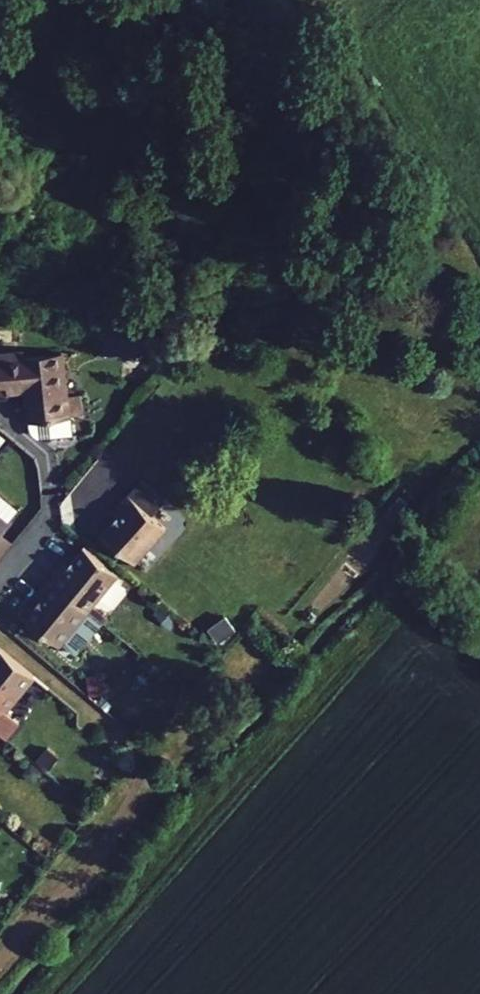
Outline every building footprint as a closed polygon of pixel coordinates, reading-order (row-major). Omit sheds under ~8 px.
[(4,395),(4,388),(22,386),(22,393),(25,425),(27,425),(28,431),(29,436),(33,439),(37,439),(66,437),(65,422),(63,402),(59,356),(19,359),(19,354),(0,356),(0,395),(4,395)] [(22,386),(4,388),(4,395),(22,393),(22,386)] [(79,421),(77,401),(63,402),(65,422),(79,421)] [(135,482),(122,497),(144,517),(158,502),(135,482)] [(118,501),(156,535),(160,531),(144,517),(122,497),(118,501)] [(96,536),(129,566),(156,535),(118,501),(111,509),(116,514),(96,536)] [(1,531),(9,521),(0,513),(0,532),(1,531)] [(11,539),(1,531),(0,532),(0,553),(11,539)] [(53,569),(44,581),(83,613),(112,578),(78,550),(59,573),(53,569)] [(57,644),(83,613),(44,581),(34,592),(39,597),(20,620),(54,649),(57,644)] [(97,625),(83,613),(57,644),(71,656),(97,625)] [(228,631),(219,619),(203,631),(213,644),(228,631)] [(0,655),(0,736),(11,723),(1,714),(29,679),(0,655)] [(99,680),(85,681),(86,696),(100,695),(99,680)]
